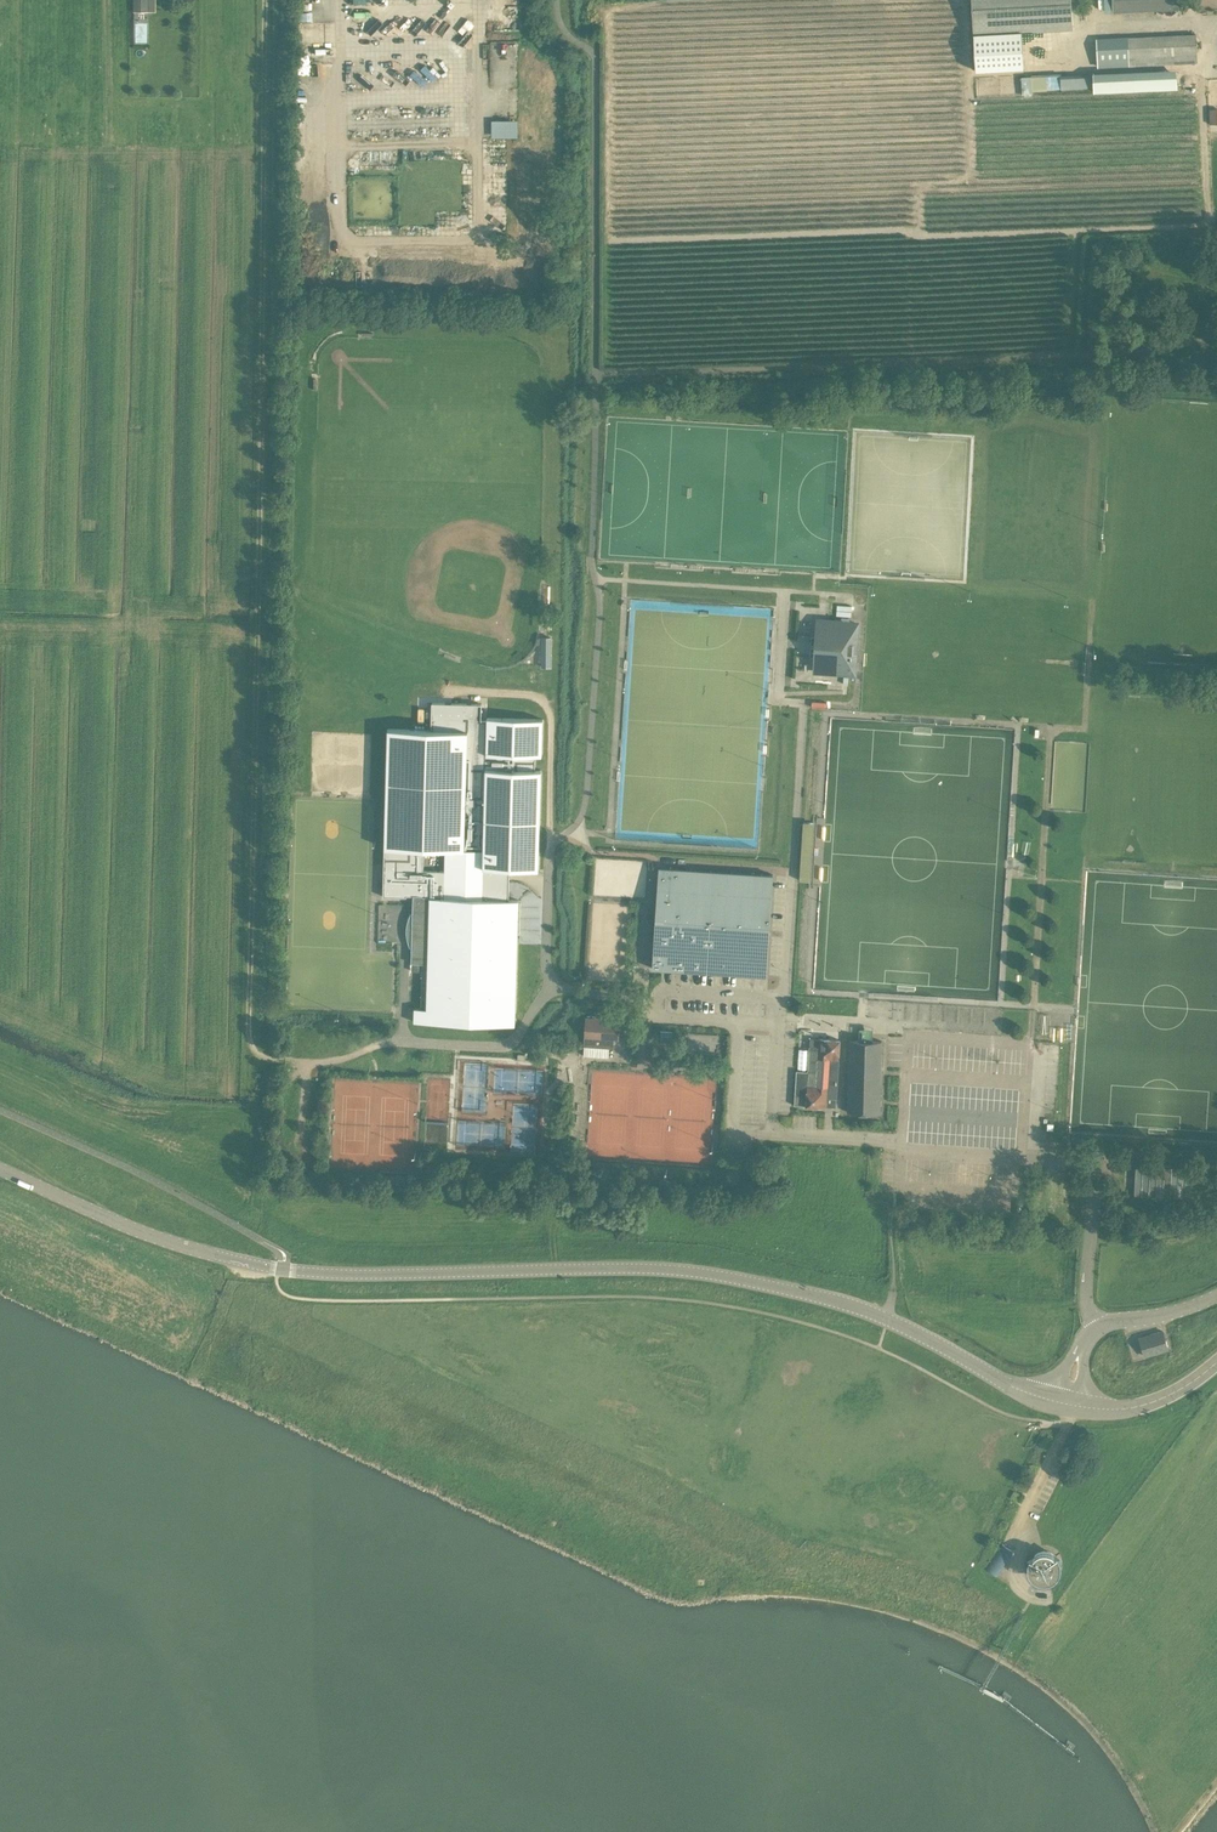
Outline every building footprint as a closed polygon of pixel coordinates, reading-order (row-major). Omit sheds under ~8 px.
[(133,11),(148,11),(148,0),(133,0),(133,11)] [(1022,31),(1073,28),(1071,0),(971,0),(975,70),(1024,67),(1022,31)] [(1181,8),(1180,0),(1112,0),(1113,11),(1181,8)] [(1196,34),(1128,37),(1129,65),(1196,61),(1196,53),(1196,34)] [(1098,66),(1129,65),(1128,37),(1097,39),(1098,66)] [(1061,73),(1032,75),(1033,89),(1093,86),(1092,74),(1061,75),(1061,73)] [(519,136),(519,119),(492,119),(492,137),(519,136)] [(386,140),(366,140),(366,149),(386,149),(386,140)] [(413,145),(408,145),(408,152),(413,152),(413,160),(422,160),(422,140),(413,140),(413,145)] [(432,140),(422,140),(422,160),(432,160),(432,152),(437,152),(437,145),(432,145),(432,140)] [(482,140),(459,140),(459,149),(482,149),(482,140)] [(386,149),(366,149),(366,158),(386,158),(386,149)] [(482,149),(459,149),(459,158),(482,158),(482,149)] [(386,158),(366,158),(366,167),(386,167),(386,158)] [(482,158),(459,158),(459,167),(482,167),(482,158)] [(386,167),(366,167),(366,176),(386,176),(386,167)] [(482,167),(459,167),(459,176),(482,176),(482,167)] [(386,176),(366,176),(366,185),(386,185),(386,176)] [(482,176),(459,176),(459,185),(482,185),(482,176)] [(386,185),(366,185),(366,195),(386,195),(386,185)] [(413,192),(408,192),(408,200),(413,200),(413,204),(422,204),(422,185),(413,185),(413,192)] [(432,185),(422,185),(422,204),(432,204),(432,200),(437,200),(437,192),(432,192),(432,185)] [(482,185),(459,185),(459,195),(482,195),(482,185)] [(386,195),(366,195),(366,204),(386,204),(386,195)] [(482,195),(459,195),(459,204),(482,204),(482,195)] [(851,618),(852,607),(837,606),(836,617),(851,618)] [(833,622),(828,621),(827,631),(817,630),(815,670),(849,672),(854,672),(858,623),(833,622)] [(550,666),(550,637),(542,637),(542,666),(550,666)] [(407,931),(407,935),(408,938),(409,941),(410,945),(412,945),(411,962),(423,963),(421,1008),(414,1008),(414,1021),(426,1021),(515,1024),(519,900),(509,899),(510,869),(539,870),(540,812),(542,770),(535,770),(536,755),(542,755),(543,719),(487,717),(487,720),(482,719),(482,704),(433,703),(432,730),(388,729),(386,812),(385,848),(383,896),(407,897),(407,895),(413,895),(413,914),(411,914),(409,918),(408,921),(408,924),(407,928),(407,931)] [(656,933),(653,968),(767,975),(773,874),(660,867),(657,918),(647,919),(656,933)] [(586,1017),(584,1045),(614,1048),(614,1039),(619,1039),(620,1028),(629,1028),(630,1013),(595,1010),(595,1018),(586,1017)] [(840,1039),(820,1038),(811,1037),(809,1071),(797,1070),(795,1104),(827,1106),(836,1107),(836,1097),(840,1039)] [(882,1040),(850,1039),(848,1112),(880,1113),(882,1040)] [(1192,1168),(1136,1165),(1134,1195),(1191,1198),(1192,1168)] [(1145,1355),(1168,1348),(1163,1331),(1140,1337),(1145,1355)] [(997,1575),(1013,1550),(1002,1543),(986,1568),(997,1575)] [(1052,1553),(1050,1551),(1048,1551),(1046,1550),(1045,1550),(1042,1550),(1041,1551),(1040,1551),(1039,1551),(1038,1552),(1037,1552),(1035,1554),(1034,1555),(1034,1556),(1033,1557),(1032,1558),(1032,1559),(1031,1560),(1031,1561),(1031,1562),(1031,1563),(1031,1565),(1031,1566),(1031,1567),(1032,1568),(1032,1569),(1033,1570),(1033,1571),(1034,1572),(1035,1573),(1036,1574),(1037,1575),(1038,1575),(1039,1576),(1040,1576),(1041,1577),(1042,1577),(1044,1577),(1046,1577),(1048,1577),(1049,1576),(1051,1576),(1052,1575),(1054,1573),(1055,1573),(1056,1571),(1057,1570),(1057,1568),(1058,1567),(1058,1566),(1058,1565),(1058,1564),(1058,1563),(1058,1561),(1058,1560),(1057,1559),(1057,1558),(1056,1557),(1056,1556),(1055,1555),(1054,1554),(1053,1553),(1052,1553)]
